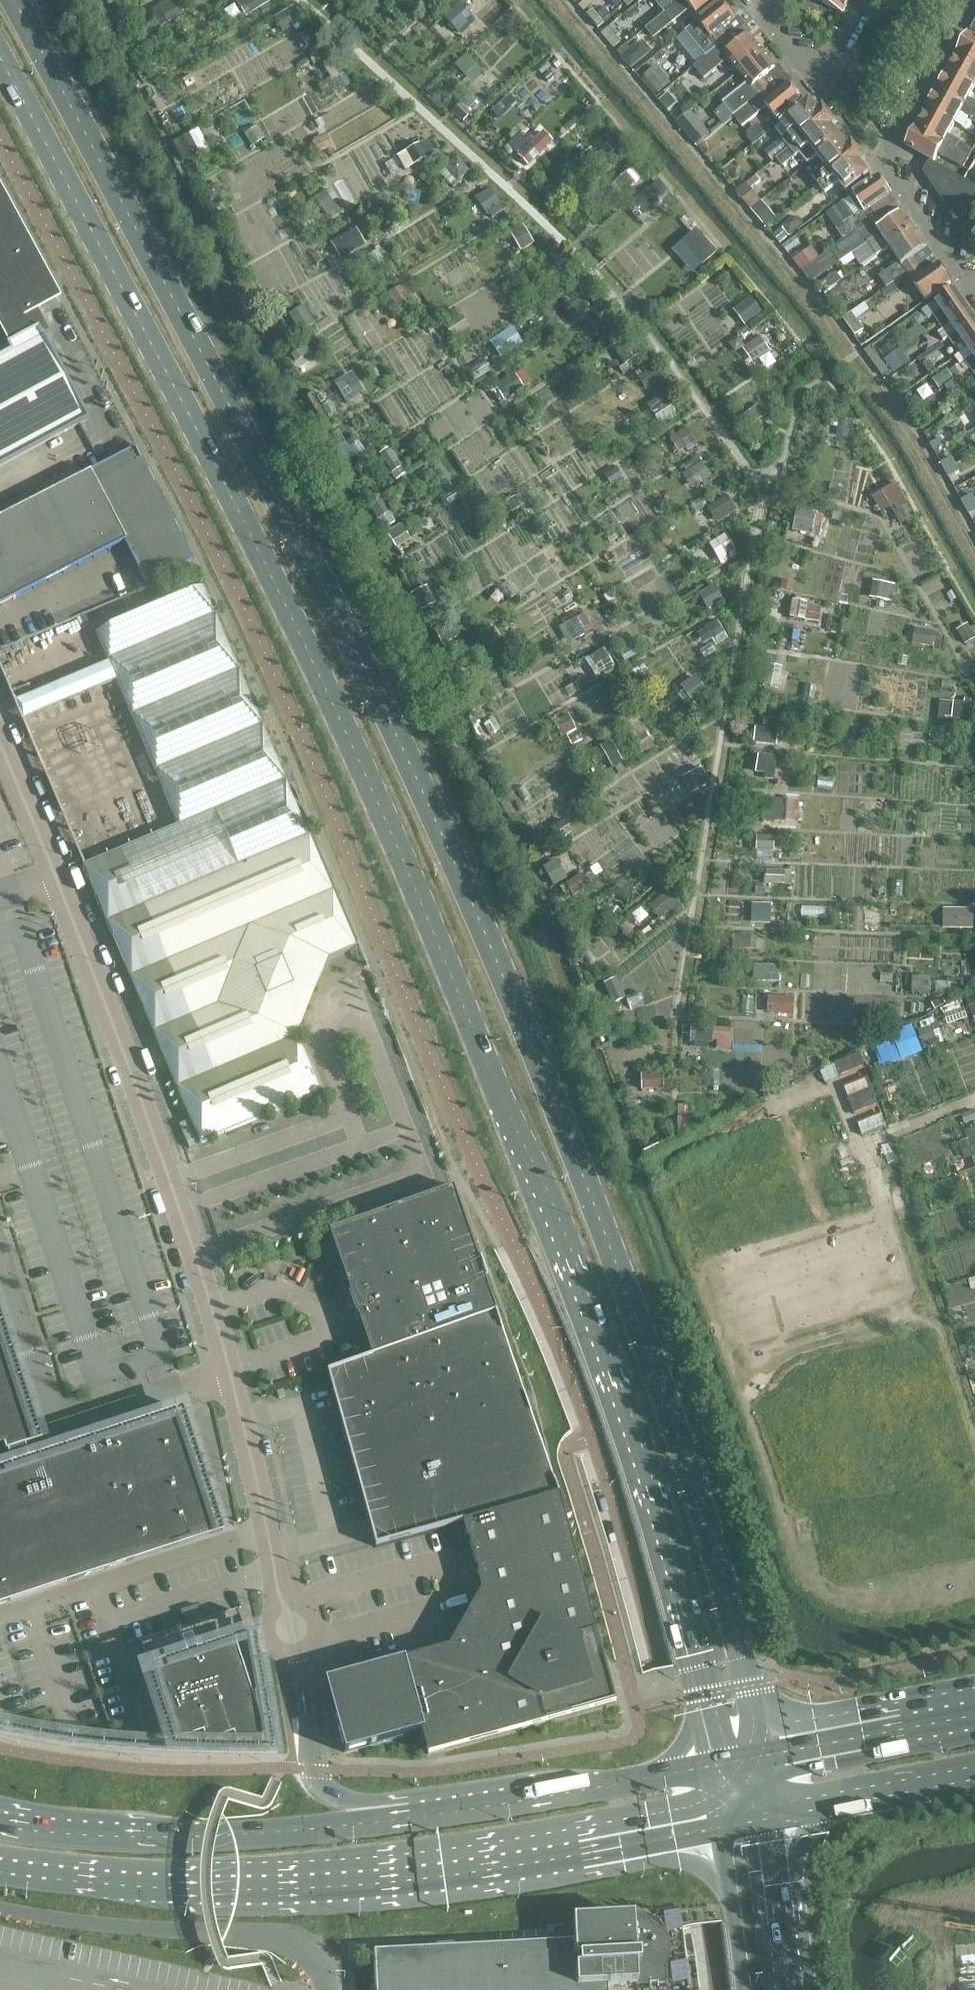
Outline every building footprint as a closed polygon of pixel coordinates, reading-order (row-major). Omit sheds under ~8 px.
[(156,4),(166,22),(182,13),(175,0),(162,0),(156,4)] [(245,0),(240,0),(232,5),(239,16),(250,10),(245,0)] [(250,10),(252,11),(269,0),(245,0),(250,10)] [(463,29),(475,12),(459,0),(457,0),(445,17),(463,29)] [(665,13),(665,14),(649,26),(657,36),(691,8),(699,17),(720,0),(681,0),(665,13)] [(665,13),(681,0),(654,0),(665,13)] [(843,14),(851,0),(817,0),(843,14)] [(294,2),(272,16),(282,33),(305,19),(294,2)] [(706,57),(719,47),(729,38),(746,25),(739,16),(736,19),(723,2),(686,32),(706,57)] [(583,12),(595,25),(601,20),(590,7),(583,12)] [(729,60),(739,72),(763,52),(750,36),(753,33),(746,25),(729,38),(719,47),(719,48),(694,68),(704,80),(729,60)] [(602,33),(614,48),(621,42),(610,27),(602,33)] [(958,53),(974,63),(974,38),(969,34),(958,53)] [(624,54),(633,66),(653,50),(644,38),(624,54)] [(763,52),(739,72),(749,84),(724,105),(734,117),(759,97),(786,75),(779,66),(776,68),(763,52)] [(948,72),(974,87),(974,63),(958,53),(948,72)] [(323,62),(333,79),(340,75),(330,58),(323,62)] [(645,77),(660,95),(673,84),(657,66),(645,77)] [(190,72),(181,78),(188,87),(197,81),(190,72)] [(340,75),(333,79),(340,90),(352,83),(345,72),(340,75)] [(937,90),(974,111),(974,102),(969,99),(974,87),(948,72),(937,90)] [(793,83),(786,75),(759,97),(748,106),(740,112),(746,120),(752,115),(754,113),(765,105),(779,122),(803,102),(790,86),(793,83)] [(927,109),(954,124),(961,113),(972,119),(971,121),(974,123),(974,111),(937,90),(927,109)] [(783,140),(790,149),(830,116),(823,108),(819,112),(811,101),(788,119),(781,124),(790,135),(783,140)] [(927,109),(917,128),(956,149),(956,150),(970,157),(974,149),(961,141),(960,143),(948,136),(954,124),(927,109)] [(690,112),(678,122),(690,137),(702,127),(690,112)] [(808,164),(818,156),(840,138),(832,128),(837,124),(830,116),(790,149),(796,157),(800,154),(808,164)] [(257,124),(244,132),(252,146),(265,138),(257,124)] [(956,149),(917,128),(906,147),(907,147),(906,147),(931,161),(934,162),(938,154),(950,161),(963,168),(970,158),(956,150),(956,149)] [(523,132),(511,143),(530,164),(555,140),(545,129),(532,141),(523,132)] [(812,177),(819,185),(859,153),(853,144),(848,148),(840,138),(818,156),(826,166),(812,177)] [(420,140),(405,147),(414,164),(428,157),(420,140)] [(767,153),(774,162),(789,149),(782,141),(767,153)] [(859,153),(819,185),(826,193),(839,183),(848,193),(870,175),(862,164),(866,161),(859,153)] [(457,154),(444,166),(458,181),(471,168),(457,154)] [(960,178),(930,161),(924,173),(955,217),(974,203),(974,186),(960,178)] [(644,212),(672,191),(661,177),(633,198),(644,212)] [(840,244),(897,204),(891,196),(891,195),(879,177),(844,202),(837,208),(848,223),(837,230),(838,231),(834,235),(840,244)] [(735,192),(751,210),(759,202),(744,184),(735,192)] [(488,185),(475,195),(490,214),(503,205),(488,185)] [(22,314),(31,332),(8,344),(11,351),(0,357),(0,467),(89,419),(43,335),(50,332),(36,307),(57,296),(0,190),(0,321),(2,325),(22,314)] [(877,257),(890,248),(915,230),(903,212),(903,213),(897,204),(840,244),(820,259),(819,258),(804,268),(813,281),(837,264),(839,267),(841,266),(839,263),(850,255),(868,243),(877,257)] [(973,225),(964,231),(974,246),(974,221),(973,225)] [(521,223),(509,231),(520,247),(532,239),(521,223)] [(355,224),(330,238),(341,257),(366,243),(355,224)] [(901,278),(901,279),(908,274),(920,266),(933,256),(915,230),(890,248),(900,262),(879,276),(887,287),(894,283),(901,278)] [(377,248),(361,256),(368,269),(384,261),(377,248)] [(803,269),(804,268),(819,258),(814,251),(798,262),(803,269)] [(920,266),(908,274),(926,301),(952,283),(939,265),(925,274),(920,266)] [(820,287),(824,293),(836,284),(832,278),(820,287)] [(887,287),(881,291),(886,298),(899,290),(894,283),(887,287)] [(934,316),(939,323),(966,304),(955,288),(922,311),(929,320),(934,316)] [(736,306),(749,323),(766,310),(753,293),(736,306)] [(865,303),(861,306),(866,312),(870,309),(865,303)] [(962,340),(957,332),(974,320),(974,316),(966,304),(939,323),(944,330),(938,334),(944,342),(942,344),(947,351),(953,346),(952,344),(953,343),(954,346),(962,340)] [(861,306),(853,312),(857,319),(866,312),(861,306)] [(462,312),(443,324),(452,338),(470,326),(462,312)] [(853,312),(843,319),(857,337),(866,330),(857,319),(853,312)] [(962,340),(968,348),(974,343),(974,320),(957,332),(962,340)] [(511,323),(488,340),(502,358),(524,341),(511,323)] [(909,333),(913,340),(922,334),(918,327),(909,333)] [(745,344),(755,361),(774,350),(763,333),(745,344)] [(945,387),(955,380),(970,369),(974,366),(974,343),(968,348),(974,356),(966,362),(964,360),(935,381),(941,389),(945,387)] [(866,351),(876,365),(882,361),(872,346),(866,351)] [(904,347),(888,357),(896,369),(911,360),(904,347)] [(882,361),(876,365),(884,376),(890,372),(882,361)] [(347,399),(366,389),(355,369),(337,379),(347,399)] [(679,450),(697,443),(691,427),(673,434),(679,450)] [(941,439),(931,445),(935,452),(945,446),(941,439)] [(193,561),(135,449),(0,518),(0,606),(124,543),(146,585),(193,561)] [(682,468),(693,487),(713,475),(702,456),(682,468)] [(952,458),(941,464),(945,471),(956,465),(952,458)] [(956,465),(945,471),(949,478),(960,472),(956,465)] [(899,481),(875,494),(887,515),(911,501),(899,481)] [(0,505),(0,514),(40,496),(36,488),(0,505)] [(717,521),(739,510),(730,494),(709,505),(717,521)] [(962,501),(966,508),(974,503),(974,500),(972,495),(962,501)] [(966,508),(970,515),(974,512),(974,503),(966,508)] [(723,563),(740,554),(728,532),(711,541),(723,563)] [(872,595),(897,599),(900,583),(875,579),(872,595)] [(83,866),(201,1144),(320,1093),(328,1113),(330,1112),(292,1023),(307,985),(316,965),(358,947),(366,966),(367,966),(206,586),(96,633),(178,826),(83,866)] [(822,617),(822,605),(804,605),(803,616),(822,617)] [(698,673),(684,682),(694,699),(709,691),(698,673)] [(974,700),(942,698),(942,715),(974,716),(974,700)] [(558,720),(569,736),(579,729),(569,713),(558,720)] [(798,1013),(798,995),(769,994),(769,1012),(798,1013)] [(693,1045),(733,1046),(734,1026),(694,1025),(693,1045)] [(864,1133),(887,1126),(865,1053),(825,1065),(830,1082),(847,1077),(864,1133)] [(666,1088),(666,1071),(643,1070),(642,1088),(666,1088)] [(960,1115),(974,1152),(974,1110),(960,1115)] [(329,1232),(372,1357),(496,1313),(453,1188),(329,1232)] [(503,1332),(496,1313),(373,1360),(328,1373),(376,1547),(463,1523),(558,1497),(556,1490),(550,1468),(536,1414),(530,1414),(524,1395),(528,1392),(516,1362),(503,1332)] [(0,1337),(0,1448),(4,1447),(5,1447),(33,1438),(0,1337)] [(48,1492),(76,1576),(215,1530),(187,1447),(177,1419),(150,1428),(67,1455),(67,1456),(40,1465),(49,1492),(48,1492)] [(51,1584),(23,1501),(22,1501),(14,1473),(0,1478),(0,1601),(51,1584)] [(558,1497),(463,1523),(481,1589),(449,1647),(324,1681),(344,1753),(421,1732),(428,1755),(615,1703),(558,1497)] [(140,1644),(156,1689),(155,1689),(174,1748),(201,1739),(205,1749),(232,1740),(235,1750),(265,1741),(242,1672),(256,1668),(247,1639),(246,1640),(237,1612),(140,1644)] [(607,1925),(603,1930),(600,1935),(598,1941),(597,1947),(596,1947),(596,1948),(610,1947),(610,1955),(577,1957),(576,1942),(374,1952),(376,1989),(607,1989),(607,1986),(637,1985),(636,1964),(640,1964),(639,1954),(650,1954),(651,1965),(650,1966),(660,1975),(661,1974),(660,1973),(666,1965),(669,1955),(670,1945),(667,1935),(662,1927),(654,1920),(646,1915),(636,1913),(628,1913),(620,1916),(613,1919),(607,1925)]
